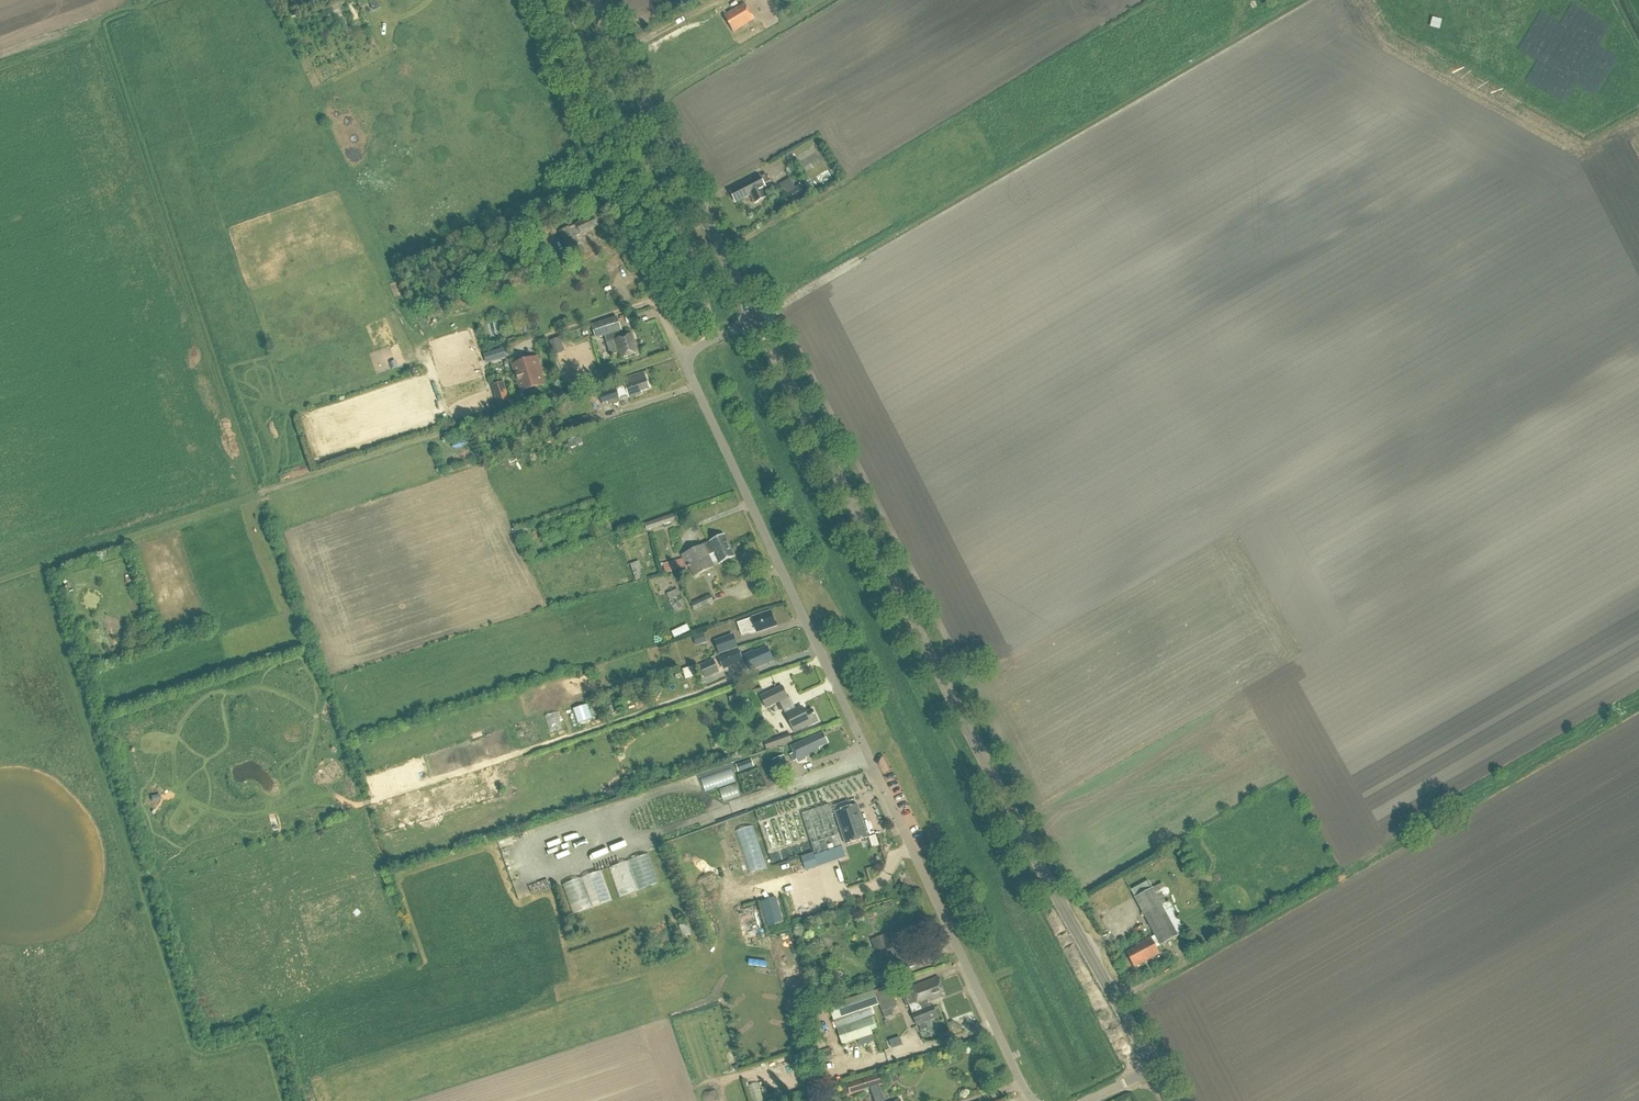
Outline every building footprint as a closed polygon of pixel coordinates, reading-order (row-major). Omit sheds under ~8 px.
[(724,16),(733,33),(755,20),(745,4),(724,16)] [(750,195),(755,204),(767,198),(762,189),(765,187),(764,185),(770,182),(766,175),(760,178),(760,177),(747,184),(731,193),(736,203),(750,195)] [(799,187),(784,196),(790,206),(805,198),(799,187)] [(559,232),(566,249),(578,244),(576,238),(590,232),(589,230),(598,227),(594,217),(576,225),(569,228),(559,232)] [(544,246),(536,226),(526,231),(534,250),(544,246)] [(547,261),(550,269),(564,264),(561,256),(547,261)] [(632,336),(619,340),(617,333),(621,331),(617,319),(592,327),(596,339),(605,337),(611,356),(620,353),(622,359),(638,354),(632,336)] [(528,324),(530,332),(537,329),(535,321),(528,324)] [(551,345),(555,358),(566,354),(561,341),(551,345)] [(484,353),(487,363),(508,357),(504,347),(484,353)] [(513,366),(521,392),(544,386),(541,376),(542,376),(537,359),(513,366)] [(598,394),(602,404),(619,399),(618,397),(626,394),(628,399),(642,395),(641,392),(649,389),(644,375),(623,382),(624,387),(606,393),(605,391),(598,394)] [(492,387),(498,404),(509,401),(503,383),(492,387)] [(588,416),(568,422),(571,430),(590,424),(588,416)] [(644,529),(646,536),(678,524),(675,517),(644,529)] [(516,530),(520,540),(531,536),(526,525),(516,530)] [(688,568),(730,548),(725,537),(709,545),(710,546),(704,549),(703,547),(682,558),(688,568)] [(690,569),(695,578),(714,568),(713,566),(718,563),(719,566),(735,558),(730,548),(688,568),(689,569),(690,569)] [(630,565),(634,576),(637,575),(639,581),(645,579),(639,562),(630,565)] [(685,606),(677,591),(666,597),(673,611),(685,606)] [(710,593),(690,601),(693,610),(713,602),(710,593)] [(538,622),(555,617),(553,609),(536,614),(538,622)] [(756,634),(776,628),(770,612),(751,619),(737,624),(741,637),(756,632),(756,634)] [(693,637),(695,646),(707,643),(704,634),(693,637)] [(733,635),(714,642),(718,655),(737,649),(733,635)] [(766,649),(753,654),(752,653),(744,657),(750,672),(772,662),(766,649)] [(719,659),(724,670),(742,662),(737,650),(719,659)] [(699,667),(705,680),(719,673),(713,661),(699,667)] [(684,669),(686,678),(698,675),(695,666),(684,669)] [(787,699),(782,687),(759,697),(764,706),(776,700),(777,703),(787,699)] [(785,716),(793,733),(817,723),(812,711),(804,714),(801,708),(785,716)] [(823,733),(805,741),(791,748),(798,764),(806,760),(806,759),(820,752),(819,749),(828,745),(823,733)] [(770,772),(773,781),(791,775),(784,756),(772,760),(775,770),(770,772)] [(753,767),(751,760),(736,765),(738,772),(753,767)] [(735,768),(705,777),(708,789),(739,780),(735,768)] [(634,798),(615,803),(617,809),(636,804),(634,798)] [(613,805),(597,810),(598,816),(615,811),(613,805)] [(868,838),(858,805),(835,813),(846,845),(868,838)] [(816,841),(819,854),(832,851),(829,838),(816,841)] [(648,854),(609,868),(619,897),(658,883),(648,854)] [(814,855),(802,858),(806,871),(818,867),(814,855)] [(882,864),(871,869),(873,876),(885,872),(882,864)] [(601,871),(562,885),(572,914),(611,900),(601,871)] [(1135,947),(1136,948),(1127,953),(1134,967),(1160,954),(1157,948),(1178,936),(1162,906),(1166,903),(1157,886),(1135,898),(1155,936),(1151,938),(1135,947)] [(691,921),(683,923),(685,929),(693,927),(691,921)] [(872,941),(879,959),(895,953),(903,972),(915,967),(904,941),(919,935),(914,925),(911,926),(911,925),(872,941)] [(794,943),(800,941),(797,931),(786,934),(790,949),(795,947),(794,943)] [(875,974),(879,984),(896,978),(892,968),(875,974)] [(941,995),(944,994),(938,978),(923,983),(923,984),(911,988),(917,1003),(909,1006),(912,1013),(916,1026),(937,1018),(933,1006),(930,1007),(929,1003),(942,998),(941,995)] [(875,991),(830,1007),(834,1020),(843,1047),(873,1036),(872,1031),(878,1029),(874,1016),(882,1013),(884,1019),(900,1013),(890,986),(875,991)] [(954,1025),(951,1026),(954,1036),(964,1032),(963,1029),(956,1031),(954,1025)] [(816,1052),(820,1064),(834,1060),(831,1047),(816,1052)] [(888,1084),(885,1073),(853,1083),(856,1094),(888,1084)] [(758,1094),(776,1088),(773,1078),(754,1085),(758,1094)]
